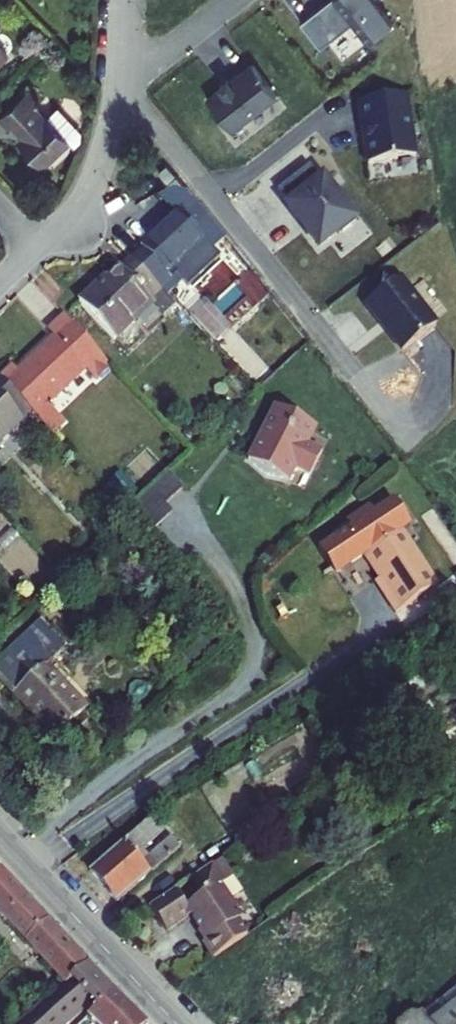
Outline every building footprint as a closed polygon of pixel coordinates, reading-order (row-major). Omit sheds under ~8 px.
[(298,22),(318,48),(355,18),(370,38),(390,22),(373,0),(326,0),(298,22)] [(9,44),(0,35),(0,53),(9,44)] [(219,86),(205,98),(229,129),(274,93),(250,63),(227,81),(225,79),(218,84),(219,86)] [(47,87),(35,75),(1,109),(12,121),(18,115),(24,121),(26,119),(31,125),(23,132),(47,156),(73,130),(80,136),(83,120),(61,96),(47,109),(36,98),(47,87)] [(404,95),(355,103),(359,127),(360,128),(362,129),(364,140),(363,142),(366,164),(414,156),(404,95)] [(307,164),(276,189),(287,203),(286,204),(295,217),(297,215),(306,226),(304,228),(318,246),(336,232),(338,234),(355,220),(321,176),(319,178),(307,164)] [(138,258),(126,268),(152,296),(163,286),(159,280),(170,270),(179,281),(207,257),(171,217),(133,253),(138,258)] [(70,309),(105,347),(146,310),(142,305),(152,296),(126,268),(115,278),(112,275),(98,288),(96,285),(70,309)] [(397,277),(364,303),(378,321),(380,319),(386,327),(384,329),(400,351),(434,324),(397,277)] [(31,417),(39,426),(51,415),(45,409),(99,361),(62,322),(48,335),(55,342),(16,377),(10,371),(0,381),(0,384),(31,417)] [(31,417),(0,384),(0,445),(31,417)] [(315,427),(275,405),(246,459),(251,462),(263,475),(280,478),(286,480),(293,468),(308,476),(320,453),(305,445),(315,427)] [(165,471),(146,488),(160,503),(178,486),(165,471)] [(393,497),(380,506),(397,530),(401,528),(409,522),(393,497)] [(349,526),(318,547),(322,553),(324,552),(333,566),(345,558),(348,563),(362,554),(388,593),(384,596),(394,611),(437,582),(401,528),(397,530),(380,506),(373,510),(368,504),(345,519),(349,526)] [(45,741),(78,711),(40,670),(58,654),(32,624),(0,654),(0,693),(45,741)] [(97,856),(125,887),(188,832),(178,820),(148,846),(141,838),(171,813),(161,800),(97,856)] [(214,852),(226,870),(235,864),(223,846),(214,852)] [(206,934),(214,945),(250,920),(242,910),(247,907),(223,873),(226,870),(214,852),(193,866),(206,884),(188,896),(176,877),(151,894),(168,919),(193,902),(204,920),(208,918),(215,929),(206,934)] [(0,922),(0,946),(8,956),(11,954),(18,961),(28,951),(49,930),(0,879),(0,922)] [(49,930),(28,951),(39,962),(61,942),(49,930)] [(77,958),(61,942),(39,962),(55,979),(77,958)] [(77,958),(55,979),(6,1023),(7,1023),(51,1023),(73,1005),(78,1010),(105,985),(77,958)] [(416,1003),(432,1023),(455,1023),(455,974),(416,1003)] [(78,1010),(92,1023),(100,1023),(122,1002),(105,985),(78,1010)] [(122,1002),(100,1023),(135,1023),(140,1019),(122,1002)] [(416,1003),(388,1023),(432,1023),(416,1003)]
